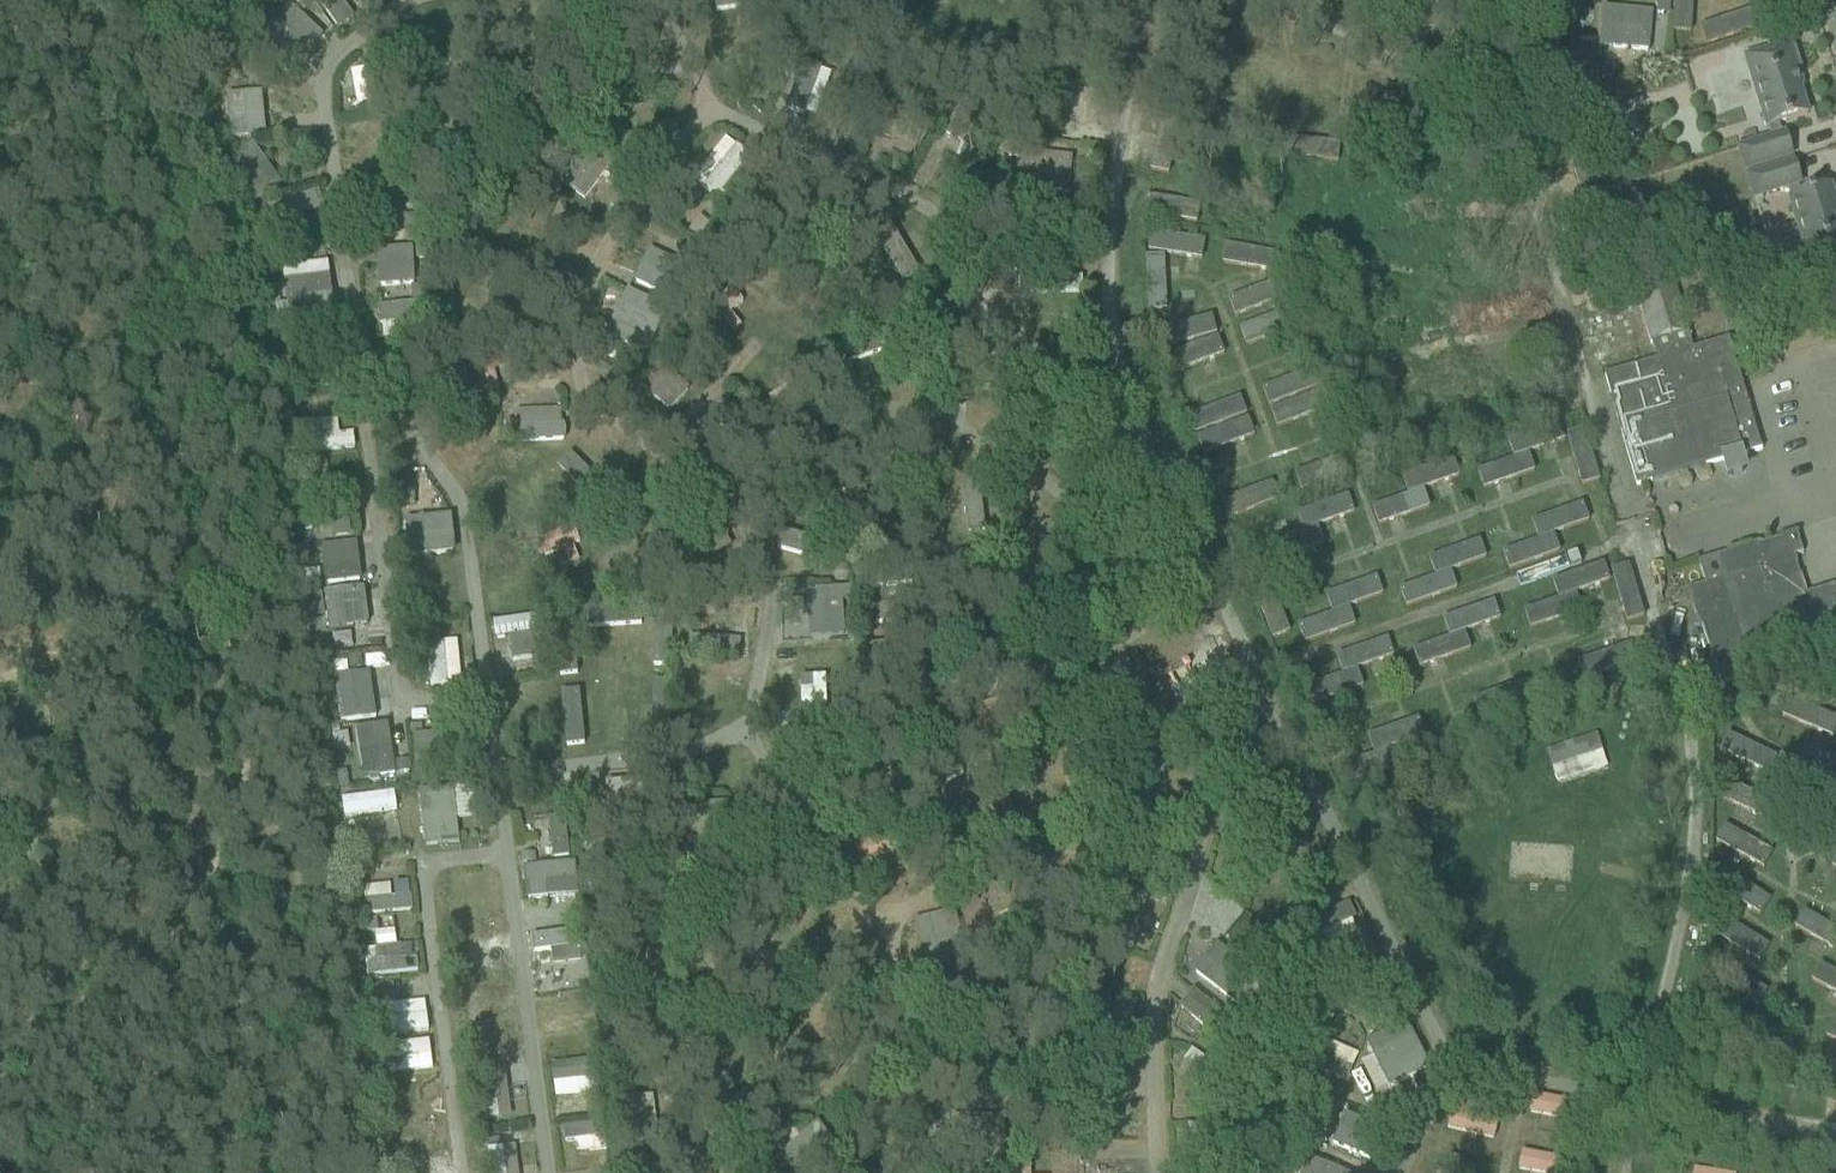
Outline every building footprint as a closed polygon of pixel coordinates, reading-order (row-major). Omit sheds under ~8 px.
[(349,19),(361,10),(354,0),(336,0),(349,19)] [(1672,31),(1687,31),(1689,0),(1673,0),(1672,31)] [(248,45),(282,78),(321,37),(288,5),(248,45)] [(1598,47),(1648,49),(1650,9),(1600,7),(1598,47)] [(1706,45),(1754,27),(1747,8),(1699,26),(1706,45)] [(1785,135),(1782,136),(1778,124),(1807,116),(1795,77),(1798,76),(1797,71),(1801,69),(1794,48),(1790,50),(1789,45),(1744,59),(1765,131),(1769,129),(1772,139),(1739,150),(1745,171),(1791,156),(1785,135)] [(672,59),(651,61),(653,77),(673,75),(672,59)] [(375,103),(370,67),(349,71),(354,106),(375,103)] [(227,93),(228,137),(264,136),(262,92),(227,93)] [(719,200),(751,156),(722,136),(691,179),(719,200)] [(257,144),(230,156),(250,202),(278,189),(257,144)] [(1071,188),(1072,154),(1021,154),(1020,187),(1071,188)] [(1835,262),(1835,208),(1830,188),(1801,197),(1797,185),(1800,185),(1793,163),(1747,177),(1754,199),(1787,189),(1790,201),(1811,270),(1835,262)] [(310,191),(270,207),(278,226),(318,210),(310,191)] [(1142,196),(1140,214),(1191,220),(1193,202),(1142,196)] [(890,223),(873,233),(893,267),(909,257),(890,223)] [(1149,231),(1145,249),(1200,260),(1204,241),(1149,231)] [(1222,260),(1257,264),(1258,250),(1224,246),(1222,260)] [(415,287),(414,247),(375,249),(376,288),(415,287)] [(1142,256),(1144,311),(1164,310),(1163,255),(1142,256)] [(283,318),(330,316),(328,263),(281,265),(283,318)] [(1739,458),(1762,451),(1729,340),(1692,350),(1671,276),(1634,287),(1655,361),(1604,376),(1636,487),(1723,462),(1723,463),(1725,462),(1729,476),(1743,472),(1739,458)] [(720,339),(741,327),(731,311),(743,304),(729,281),(697,300),(720,339)] [(1233,283),(1224,286),(1242,345),(1280,334),(1266,285),(1236,293),(1233,283)] [(624,289),(603,334),(643,354),(665,308),(624,289)] [(416,337),(415,305),(376,306),(377,338),(416,337)] [(1172,372),(1224,354),(1209,313),(1158,331),(1172,372)] [(1304,371),(1261,387),(1276,429),(1319,414),(1304,371)] [(1202,459),(1218,454),(1222,468),(1258,455),(1237,397),(1187,414),(1202,459)] [(520,408),(521,440),(562,439),(562,407),(520,408)] [(354,448),(352,418),(303,421),(304,451),(354,448)] [(1580,484),(1597,479),(1583,428),(1565,433),(1580,484)] [(1484,490),(1535,471),(1522,436),(1471,455),(1484,490)] [(1371,506),(1378,525),(1429,507),(1422,488),(1371,506)] [(1290,553),(1323,545),(1318,524),(1338,519),(1335,508),(1322,511),(1320,501),(1280,511),(1290,553)] [(1552,534),(1588,522),(1582,503),(1529,521),(1536,540),(1501,552),(1508,571),(1559,554),(1552,534)] [(403,517),(405,554),(452,553),(450,516),(403,517)] [(1714,558),(1699,563),(1706,586),(1687,592),(1721,686),(1835,649),(1835,587),(1807,596),(1795,557),(1803,555),(1796,534),(1783,539),(1784,542),(1762,549),(1761,544),(1714,558)] [(1480,540),(1426,556),(1432,577),(1398,587),(1404,605),(1456,589),(1450,570),(1486,560),(1480,540)] [(307,588),(358,586),(356,544),(318,545),(319,570),(306,570),(307,588)] [(1625,625),(1644,620),(1628,564),(1610,569),(1625,625)] [(1603,565),(1550,581),(1557,601),(1522,611),(1527,626),(1579,609),(1574,592),(1608,582),(1603,565)] [(1688,587),(1701,583),(1696,568),(1683,572),(1688,587)] [(1302,644),(1355,627),(1348,606),(1381,596),(1375,577),(1323,594),(1330,613),(1296,625),(1302,644)] [(363,589),(306,592),(307,618),(325,617),(326,627),(364,625),(363,589)] [(1469,650),(1463,632),(1499,619),(1492,601),(1440,619),(1447,637),(1412,649),(1418,667),(1469,650)] [(587,611),(587,627),(636,625),(635,608),(587,611)] [(531,661),(529,618),(491,619),(493,663),(531,661)] [(684,622),(655,621),(653,653),(683,654),(684,622)] [(1364,688),(1357,668),(1392,656),(1386,637),(1334,655),(1341,676),(1305,689),(1311,706),(1364,688)] [(428,685),(460,683),(457,640),(425,642),(428,685)] [(1582,681),(1551,692),(1556,708),(1604,691),(1599,677),(1624,668),(1617,647),(1575,661),(1582,681)] [(370,657),(335,658),(336,720),(371,720),(370,657)] [(558,691),(560,747),(581,746),(579,690),(558,691)] [(1829,742),(1835,724),(1835,717),(1793,700),(1783,724),(1829,742)] [(357,724),(359,775),(391,774),(389,723),(357,724)] [(1386,728),(1366,735),(1379,772),(1400,764),(1386,728)] [(1595,732),(1544,751),(1557,785),(1607,767),(1595,732)] [(1754,774),(1765,754),(1728,735),(1717,754),(1754,774)] [(1835,782),(1835,760),(1804,746),(1796,763),(1835,782)] [(1718,796),(1760,815),(1768,799),(1725,780),(1718,796)] [(338,796),(340,817),(395,813),(394,792),(338,796)] [(417,794),(420,844),(457,843),(454,792),(417,794)] [(1825,821),(1835,825),(1835,805),(1832,804),(1825,821)] [(1714,840),(1759,866),(1769,849),(1724,823),(1714,840)] [(549,856),(566,857),(567,831),(550,830),(549,856)] [(1834,846),(1826,862),(1835,867),(1835,848),(1834,846)] [(573,862),(525,864),(526,897),(574,895),(573,862)] [(1760,914),(1770,895),(1720,871),(1711,889),(1760,914)] [(411,910),(409,881),(365,884),(367,914),(411,910)] [(1814,938),(1823,922),(1802,910),(1793,926),(1814,938)] [(951,953),(949,916),(914,918),(916,955),(951,953)] [(1717,919),(1708,941),(1759,962),(1768,940),(1717,919)] [(1325,950),(1356,936),(1350,921),(1318,935),(1325,950)] [(415,943),(394,944),(393,922),(375,923),(376,949),(363,949),(365,974),(417,971),(415,943)] [(549,964),(569,965),(571,933),(533,931),(532,949),(550,950),(549,964)] [(1184,1018),(1218,1026),(1234,953),(1200,946),(1184,1018)] [(1706,960),(1697,979),(1757,1007),(1766,988),(1706,960)] [(463,984),(479,982),(477,966),(461,968),(463,984)] [(378,1035),(427,1033),(426,1001),(376,1003),(378,1035)] [(1832,1020),(1825,1036),(1835,1040),(1835,1021),(1832,1020)] [(1309,1066),(1346,1082),(1358,1053),(1321,1037),(1309,1066)] [(387,1044),(391,1074),(432,1067),(428,1038),(387,1044)] [(550,1063),(552,1100),(590,1099),(589,1079),(576,1079),(575,1062),(550,1063)] [(481,1118),(507,1117),(506,1065),(479,1066),(481,1118)] [(1529,1096),(1527,1117),(1568,1120),(1570,1100),(1529,1096)] [(1345,1111),(1331,1142),(1361,1156),(1376,1126),(1345,1111)] [(570,1138),(575,1153),(595,1147),(587,1120),(558,1128),(561,1140),(570,1138)] [(517,1144),(489,1145),(489,1172),(517,1172),(517,1144)] [(1559,1159),(1520,1151),(1515,1172),(1556,1172),(1559,1159)] [(1445,1172),(1458,1172),(1461,1158),(1449,1155),(1445,1172)] [(1678,1167),(1644,1161),(1641,1172),(1676,1172),(1678,1167)]
